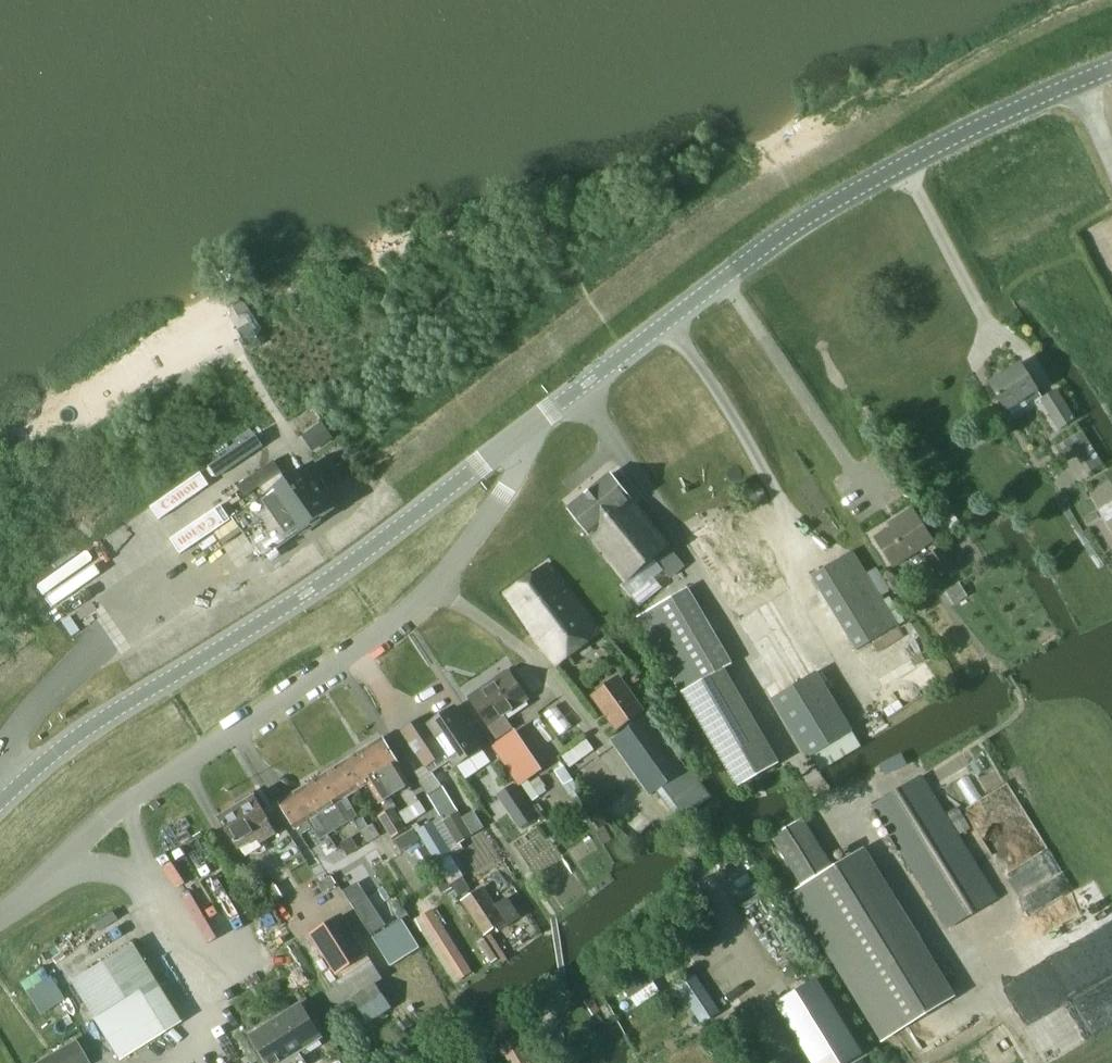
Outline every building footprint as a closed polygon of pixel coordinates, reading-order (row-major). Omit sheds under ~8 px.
[(249,311),(242,300),(232,306),(239,317),(249,311)] [(249,338),(254,345),(261,344),(266,337),(262,331),(253,330),(249,338)] [(1020,363),(989,383),(1007,410),(1031,395),(1036,403),(1041,399),(1042,398),(1020,363)] [(1056,390),(1042,398),(1041,399),(1060,428),(1074,418),(1056,390)] [(323,427),(303,439),(312,454),(332,442),(323,427)] [(1057,446),(1066,463),(1077,456),(1088,474),(1104,465),(1083,430),(1057,446)] [(233,520),(262,561),(335,510),(342,505),(314,464),(233,520)] [(569,509),(568,509),(588,534),(627,582),(644,568),(654,560),(663,570),(663,571),(668,576),(683,564),(669,547),(670,547),(635,505),(610,474),(569,509)] [(875,538),(894,567),(933,542),(912,509),(897,519),(899,523),(875,538)] [(732,527),(700,546),(740,611),(772,592),(732,527)] [(927,556),(940,577),(953,569),(940,548),(927,556)] [(811,576),(857,650),(897,626),(856,557),(852,551),(811,576)] [(505,594),(555,667),(600,633),(571,595),(547,564),(505,594)] [(960,584),(945,593),(953,606),(968,596),(960,584)] [(643,614),(638,616),(683,693),(720,671),(732,664),(688,588),(643,614)] [(738,621),(764,663),(797,642),(771,600),(738,621)] [(764,663),(783,692),(816,672),(797,642),(764,663)] [(511,729),(503,716),(527,700),(508,670),(469,697),(497,739),(511,729)] [(816,672),(783,692),(771,699),(807,759),(852,732),(816,672)] [(619,679),(593,698),(615,729),(641,710),(619,679)] [(455,706),(428,723),(456,767),(484,749),(455,706)] [(611,742),(650,796),(686,770),(678,760),(683,758),(678,752),(674,755),(647,716),(611,742)] [(423,717),(401,732),(426,768),(429,773),(450,759),(423,717)] [(497,746),(521,782),(539,770),(514,733),(497,746)] [(382,738),(361,751),(377,777),(389,797),(398,791),(411,784),(398,764),(382,738)] [(361,751),(341,764),(357,790),(368,783),(375,793),(380,802),(389,797),(377,777),(361,751)] [(341,764),(321,776),(337,802),(336,803),(348,823),(358,816),(352,808),(348,810),(341,800),(357,790),(341,764)] [(565,766),(556,771),(565,785),(574,780),(565,766)] [(690,767),(657,792),(678,821),(712,796),(690,767)] [(321,776),(300,789),(316,815),(328,835),(337,829),(348,823),(336,803),(337,802),(321,776)] [(871,805),(948,930),(998,899),(922,776),(906,785),(871,805)] [(512,781),(494,793),(505,810),(519,830),(537,819),(527,804),(512,781)] [(428,796),(441,818),(456,810),(443,787),(428,796)] [(316,815),(300,789),(279,802),(295,828),(300,835),(311,828),(314,831),(320,840),(328,835),(316,815)] [(237,806),(220,817),(240,850),(258,838),(261,843),(277,834),(273,829),(274,829),(254,796),(251,798),(249,794),(235,803),(237,806)] [(393,811),(381,819),(387,828),(399,821),(393,811)] [(443,822),(457,844),(472,835),(459,813),(443,822)] [(771,837),(801,885),(831,867),(801,819),(771,837)] [(421,839),(436,864),(438,863),(450,855),(451,854),(432,822),(416,831),(421,839)] [(360,831),(367,843),(379,836),(372,824),(360,831)] [(413,826),(393,839),(401,851),(421,839),(416,831),(413,826)] [(340,844),(347,856),(359,849),(351,837),(340,844)] [(793,893),(884,1040),(889,1037),(952,997),(862,850),(799,889),(793,893)] [(450,855),(438,863),(445,873),(452,884),(462,878),(463,877),(450,855)] [(277,883),(264,892),(272,905),(286,896),(277,883)] [(472,894),(462,900),(484,934),(495,927),(517,913),(507,898),(494,906),(482,888),(472,894)] [(367,898),(352,908),(363,925),(370,936),(385,926),(378,915),(367,898)] [(432,909),(421,916),(462,980),(473,973),(432,909)] [(342,916),(309,936),(334,975),(336,974),(342,984),(327,994),(341,1017),(359,1006),(368,1021),(390,1007),(375,983),(382,979),(366,954),(342,916)] [(371,938),(389,967),(419,948),(401,919),(371,938)] [(485,939),(478,944),(491,964),(498,959),(485,939)] [(129,944),(68,983),(92,1019),(152,981),(129,944)] [(645,967),(621,983),(631,999),(656,982),(645,967)] [(693,975),(675,988),(703,1028),(721,1015),(693,975)] [(775,1004),(811,1062),(849,1062),(863,1054),(816,978),(775,1004)] [(152,981),(92,1019),(119,1062),(179,1023),(152,981)] [(268,1062),(305,1062),(298,1051),(320,1036),(301,1005),(251,1036),(268,1062)] [(515,1026),(493,1038),(505,1058),(526,1046),(515,1026)] [(35,1062),(86,1062),(73,1041),(35,1062)]
